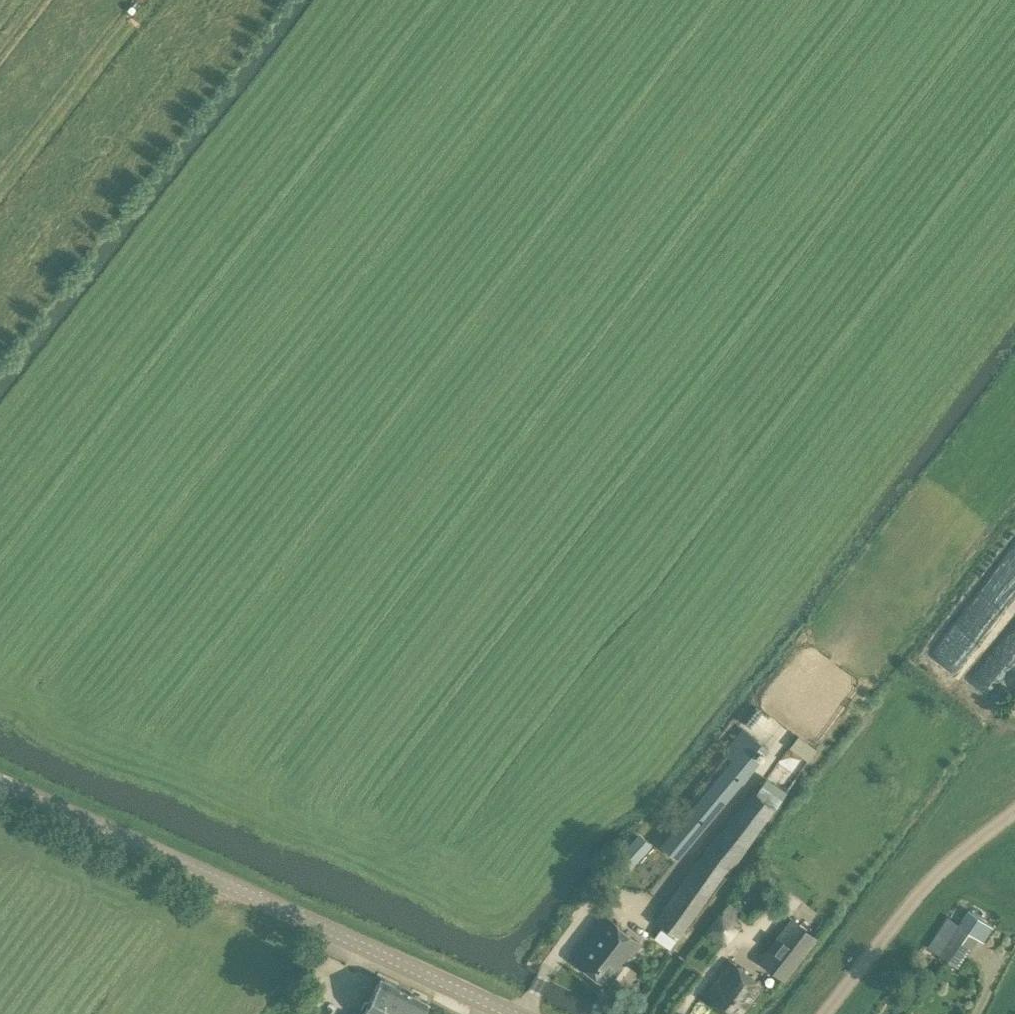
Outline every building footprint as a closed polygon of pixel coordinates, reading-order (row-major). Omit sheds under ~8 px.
[(803,775),(816,743),(796,735),(782,766),(803,775)] [(677,858),(760,759),(742,744),(660,843),(677,858)] [(776,807),(763,797),(753,789),(703,851),(654,918),(663,924),(656,934),(673,945),(678,935),(679,936),(726,869),(730,872),(776,807)] [(605,870),(615,881),(651,844),(640,833),(605,870)] [(959,923),(958,925),(979,938),(984,942),(994,926),(968,909),(959,923)] [(739,925),(723,911),(708,929),(725,943),(739,925)] [(640,942),(603,916),(572,957),(607,985),(640,942)] [(815,936),(792,919),(762,959),(784,976),(815,936)] [(979,938),(958,925),(939,954),(960,967),(979,938)] [(915,961),(906,973),(911,977),(921,965),(915,961)] [(361,1013),(358,1012),(357,1013),(391,1013),(404,989),(380,976),(368,999),(364,1000),(360,1007),(362,1011),(361,1013)] [(428,1001),(404,989),(391,1013),(421,1013),(428,1001)]
